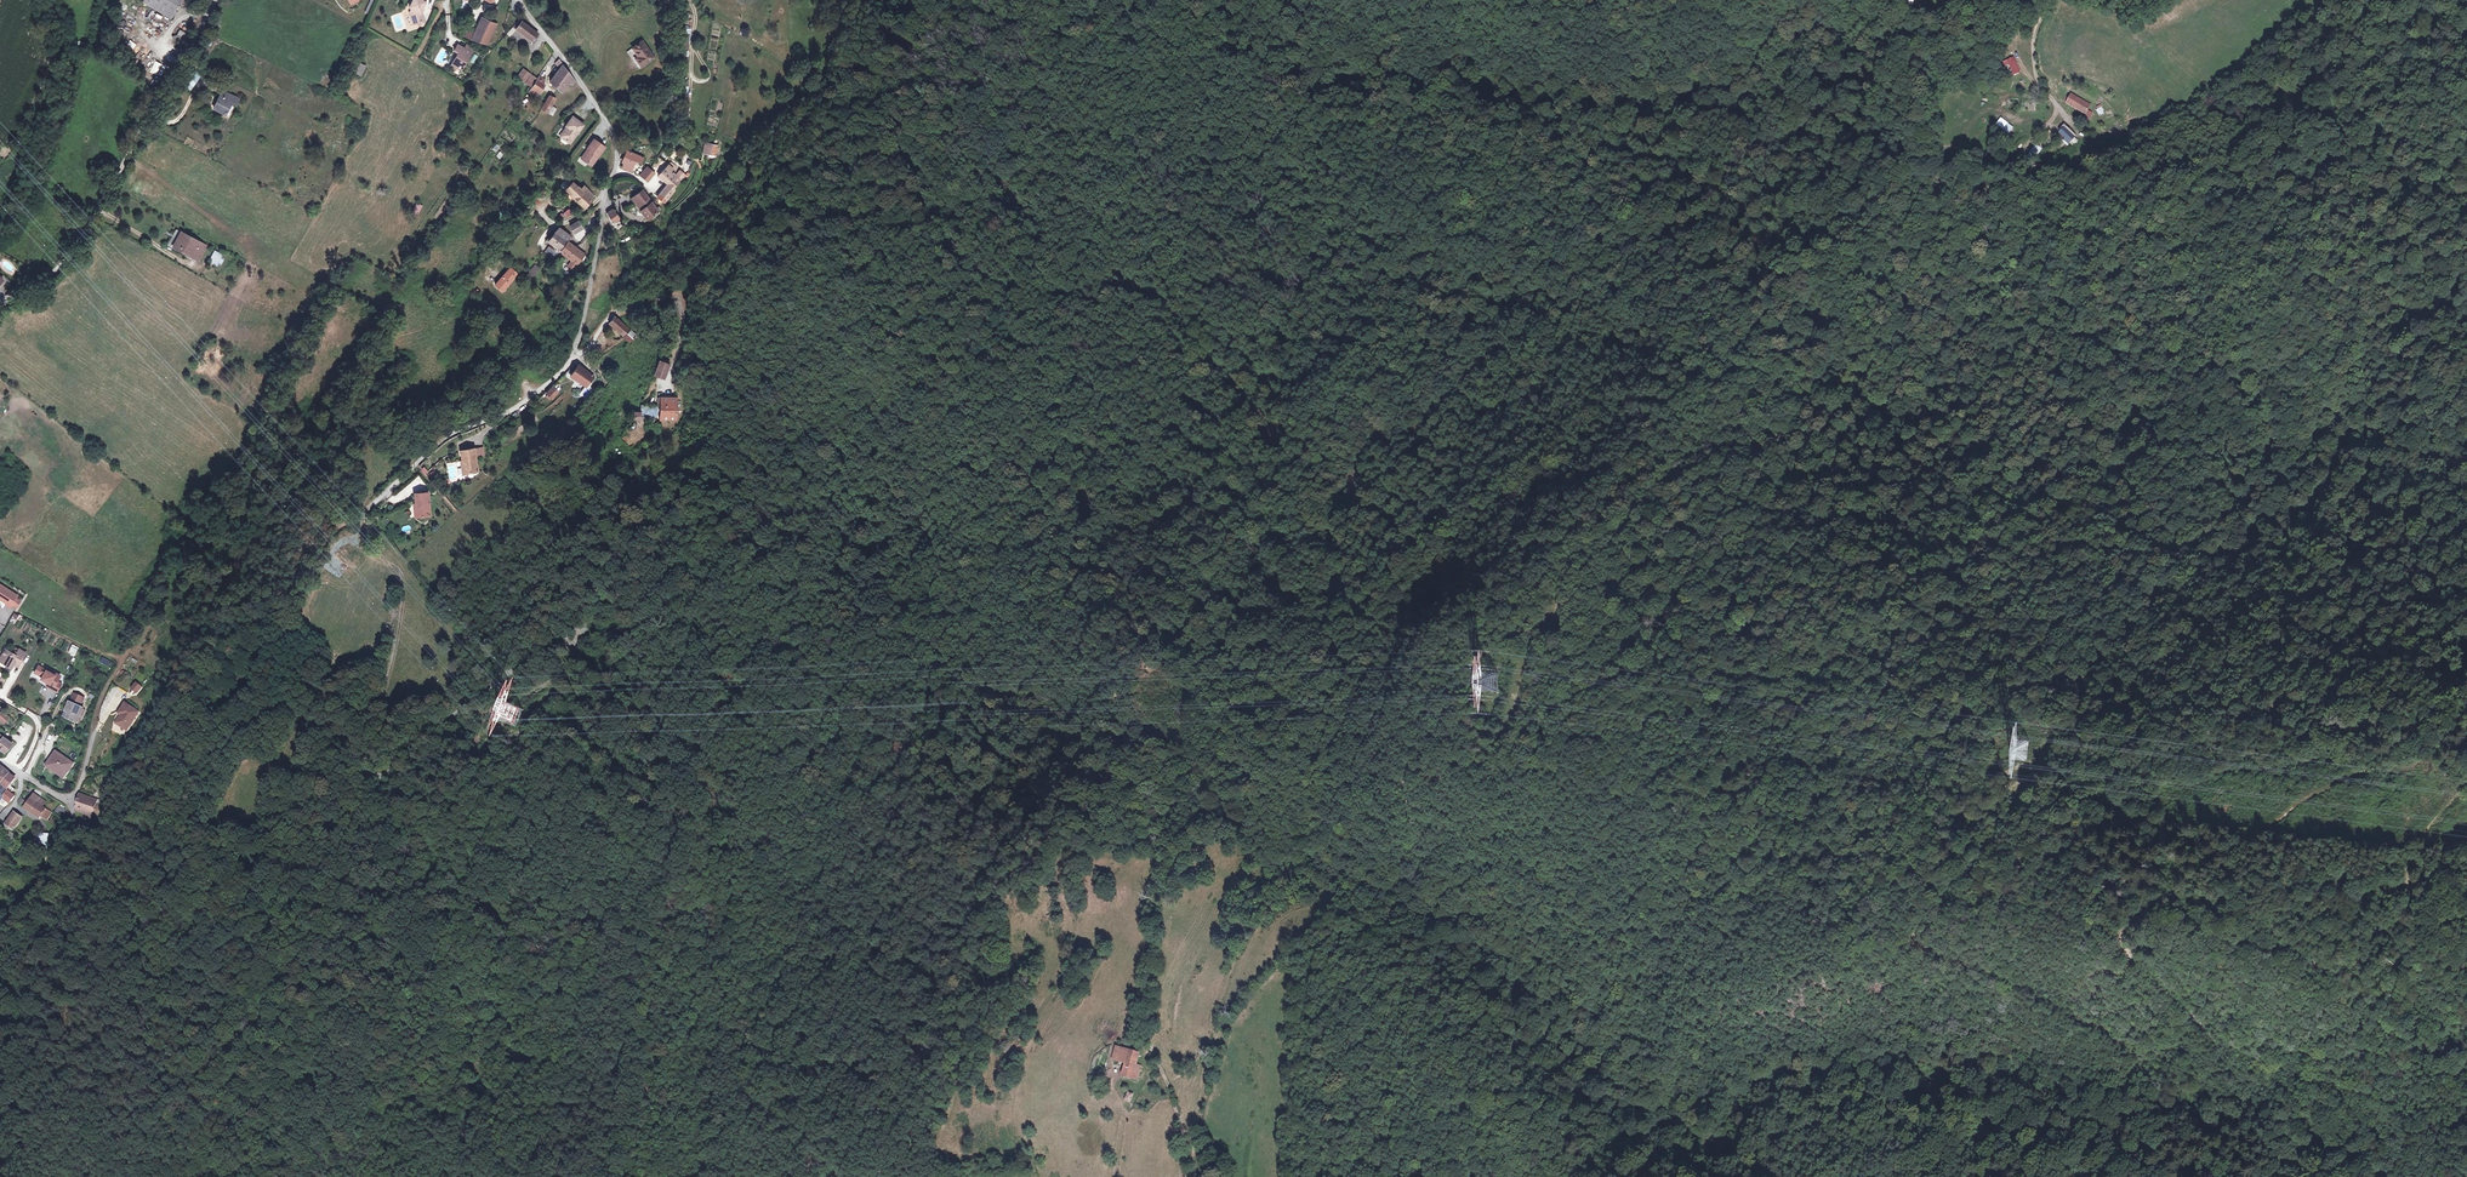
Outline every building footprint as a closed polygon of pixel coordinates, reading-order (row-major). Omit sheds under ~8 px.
[(142,3),(167,17),(177,0),(144,0),(142,3)] [(408,8),(410,10),(409,13),(413,25),(423,21),(421,15),(419,13),(425,2),(424,2),(420,0),(412,0),(408,8)] [(693,14),(684,13),(684,22),(693,23),(693,14)] [(497,25),(482,18),(475,32),(472,39),(488,45),(497,25)] [(538,34),(520,19),(514,27),(517,30),(532,42),(538,34)] [(693,23),(684,22),(683,36),(691,36),(693,23)] [(517,30),(514,27),(508,33),(511,36),(517,30)] [(475,32),(467,29),(464,36),(472,39),(475,32)] [(187,35),(177,30),(172,41),(181,46),(187,35)] [(653,56),(641,40),(626,51),(632,59),(635,57),(641,66),(653,56)] [(474,47),(467,44),(465,49),(471,52),(474,47)] [(465,49),(457,45),(454,51),(458,53),(452,64),(457,66),(462,69),(471,52),(465,49)] [(473,64),(478,56),(474,54),(469,61),(473,64)] [(2021,72),(2014,56),(2004,61),(2006,65),(2010,64),(2015,74),(2021,72)] [(641,66),(635,57),(632,59),(638,67),(641,66)] [(564,63),(559,58),(555,63),(559,70),(550,83),(562,92),(569,83),(573,85),(576,81),(563,65),(564,63)] [(150,73),(157,76),(161,63),(154,61),(150,73)] [(355,74),(361,77),(366,66),(360,63),(355,74)] [(190,73),(193,69),(186,64),(178,76),(186,81),(190,73)] [(158,74),(161,76),(166,66),(163,65),(158,74)] [(200,73),(193,69),(190,73),(197,77),(200,73)] [(529,73),(521,69),(517,77),(524,81),(529,73)] [(197,77),(190,73),(186,81),(193,85),(197,77)] [(537,79),(530,74),(525,83),(531,87),(537,79)] [(545,80),(539,76),(537,79),(531,87),(530,90),(538,95),(546,84),(544,83),(545,80)] [(193,85),(186,81),(183,85),(190,90),(193,85)] [(2090,103),(2070,92),(2064,102),(2084,114),(2090,103)] [(239,100),(226,93),(223,98),(219,96),(213,108),(225,115),(231,104),(236,106),(239,100)] [(556,98),(549,95),(542,109),(549,112),(552,106),(556,98)] [(2099,116),(2104,114),(2102,106),(2096,109),(2099,116)] [(584,124),(573,116),(566,126),(567,126),(569,127),(562,137),(571,143),(584,124)] [(2015,128),(2001,118),(1996,125),(2009,135),(2015,128)] [(569,127),(567,126),(561,136),(562,137),(569,127)] [(2076,137),(2064,127),(2058,133),(2070,143),(2076,137)] [(606,147),(595,139),(587,149),(588,149),(590,150),(583,159),(592,166),(606,147)] [(2044,149),(2036,144),(2030,155),(2037,159),(2044,149)] [(590,150),(588,149),(582,158),(583,159),(590,150)] [(624,163),(623,165),(632,169),(635,162),(641,164),(644,158),(627,151),(622,161),(624,163)] [(655,168),(662,161),(659,158),(652,164),(655,168)] [(672,167),(668,165),(659,176),(669,185),(659,197),(666,203),(677,190),(676,189),(682,180),(677,176),(681,170),(674,165),(672,167)] [(690,170),(684,166),(681,170),(677,176),(682,180),(690,170)] [(652,175),(645,168),(639,175),(647,182),(652,175)] [(580,189),(572,183),(566,190),(585,208),(592,199),(590,198),(580,189)] [(594,194),(584,185),(580,189),(590,198),(594,194)] [(658,208),(643,190),(631,199),(649,221),(663,209),(661,207),(658,208)] [(418,215),(422,206),(416,203),(412,213),(418,215)] [(620,220),(614,209),(607,212),(613,224),(620,220)] [(568,216),(563,210),(559,213),(564,220),(568,216)] [(582,230),(578,222),(570,226),(574,234),(582,230)] [(550,242),(560,250),(567,241),(568,241),(572,237),(560,227),(556,230),(553,235),(550,242)] [(206,246),(184,234),(180,241),(177,239),(173,246),(199,260),(206,246)] [(553,235),(551,234),(546,243),(560,253),(560,250),(550,242),(553,235)] [(567,241),(560,250),(568,256),(567,257),(573,261),(569,266),(575,269),(578,264),(585,253),(568,241),(567,241)] [(560,254),(551,247),(546,253),(552,257),(559,257),(560,254)] [(223,255),(213,250),(207,262),(217,267),(223,255)] [(539,269),(535,266),(531,271),(529,270),(525,275),(532,280),(539,269)] [(518,275),(510,267),(498,281),(505,288),(518,275)] [(505,288),(498,281),(495,285),(502,292),(505,288)] [(630,331),(615,318),(608,327),(624,339),(630,331)] [(636,336),(630,331),(624,339),(630,344),(636,336)] [(668,365),(659,362),(655,377),(664,380),(668,365)] [(595,377),(578,365),(571,375),(588,387),(595,377)] [(557,391),(553,387),(546,394),(551,398),(557,391)] [(678,397),(662,396),(661,404),(664,404),(664,418),(677,419),(678,397)] [(477,474),(474,449),(461,451),(461,461),(464,461),(464,467),(465,475),(477,474)] [(429,492),(415,492),(416,503),(418,503),(419,509),(419,515),(419,516),(431,516),(429,492)] [(403,532),(411,529),(409,524),(401,528),(403,532)] [(7,604),(6,605),(11,608),(19,596),(0,584),(0,599),(7,604)] [(15,612),(10,619),(16,623),(21,616),(15,612)] [(71,645),(68,654),(75,656),(78,647),(71,645)] [(23,657),(16,653),(13,651),(12,653),(4,649),(0,657),(0,658),(3,660),(2,662),(10,667),(12,664),(17,667),(23,657)] [(19,649),(16,653),(23,657),(26,653),(19,649)] [(46,685),(57,691),(60,686),(56,683),(61,674),(56,672),(54,674),(38,665),(34,671),(38,673),(39,672),(43,675),(41,678),(48,682),(46,685)] [(135,683),(131,688),(136,692),(140,686),(135,683)] [(77,722),(84,707),(81,705),(83,699),(75,695),(72,701),(66,712),(69,714),(66,719),(73,723),(75,721),(77,722)] [(125,728),(138,710),(125,702),(119,711),(121,713),(115,722),(125,728)] [(1,736),(0,738),(0,749),(4,752),(11,744),(1,736)] [(64,777),(73,763),(56,751),(48,763),(59,770),(57,772),(64,777)] [(46,765),(57,772),(59,770),(48,763),(46,765)] [(3,783),(10,774),(11,773),(0,766),(0,782),(3,783)] [(15,777),(10,774),(3,783),(13,791),(15,787),(10,784),(15,777)] [(9,804),(14,796),(2,786),(1,787),(0,786),(0,801),(2,798),(5,801),(9,804)] [(40,797),(42,794),(35,789),(29,798),(30,799),(24,808),(30,812),(36,802),(40,797)] [(89,818),(91,819),(92,816),(95,800),(80,795),(76,808),(76,811),(89,815),(89,818)] [(45,801),(40,797),(36,802),(41,805),(45,801)] [(98,817),(101,802),(95,800),(92,816),(98,817)] [(41,805),(36,802),(30,812),(39,818),(40,816),(46,819),(46,818),(51,812),(41,805)] [(55,811),(62,815),(65,810),(59,805),(55,811)] [(14,830),(21,817),(14,813),(6,825),(14,830)] [(81,829),(87,832),(90,826),(83,824),(81,829)] [(4,829),(9,831),(13,833),(14,830),(6,825),(4,829)] [(9,831),(4,840),(12,844),(17,835),(13,833),(9,831)] [(33,836),(32,843),(39,843),(46,844),(46,840),(46,835),(38,834),(38,836),(33,836)] [(1113,1048),(1111,1060),(1124,1063),(1121,1076),(1137,1079),(1140,1065),(1136,1064),(1138,1052),(1113,1048)]
